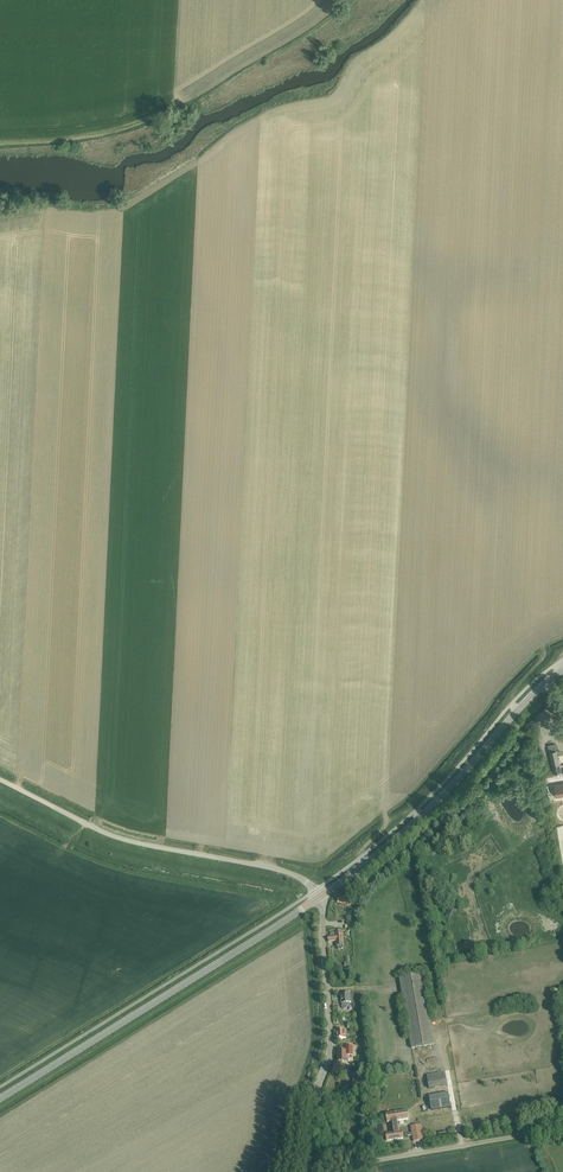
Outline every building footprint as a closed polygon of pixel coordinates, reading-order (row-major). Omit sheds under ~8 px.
[(549,752),(555,774),(562,772),(557,750),(549,752)] [(556,797),(562,796),(562,784),(554,785),(556,797)] [(340,896),(337,903),(348,906),(350,899),(340,896)] [(328,942),(335,942),(336,947),(337,947),(337,949),(339,950),(342,950),(343,948),(343,947),(344,946),(343,932),(330,933),(330,936),(328,937),(328,942)] [(399,978),(411,1048),(435,1044),(424,974),(399,978)] [(342,1008),(343,1009),(346,1009),(347,1008),(347,1003),(351,1003),(350,993),(346,993),(346,995),(341,995),(341,1003),(342,1003),(342,1008)] [(344,1030),(336,1031),(337,1039),(346,1039),(346,1033),(345,1033),(344,1030)] [(350,1058),(350,1051),(337,1051),(337,1062),(342,1062),(342,1063),(348,1063),(348,1058),(350,1058)] [(427,1076),(429,1089),(447,1086),(445,1072),(427,1076)] [(429,1096),(431,1111),(451,1107),(448,1092),(429,1096)] [(398,1121),(409,1120),(407,1111),(386,1114),(387,1123),(392,1122),(393,1133),(386,1134),(387,1141),(404,1138),(403,1131),(400,1132),(398,1121)] [(469,1118),(427,1122),(429,1135),(470,1131),(469,1118)] [(411,1127),(413,1142),(424,1140),(422,1125),(411,1127)]
